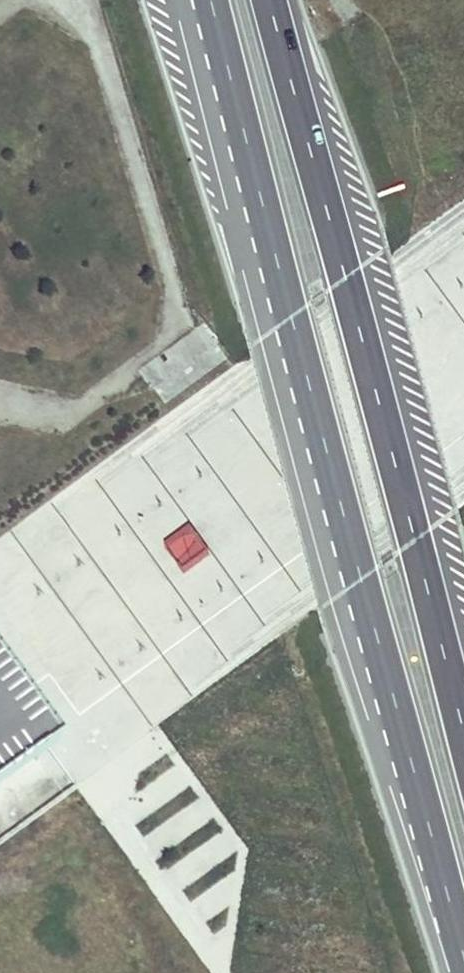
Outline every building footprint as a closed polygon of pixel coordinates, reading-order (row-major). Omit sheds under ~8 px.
[(54,747),(13,693),(0,677),(0,787),(54,747)]
